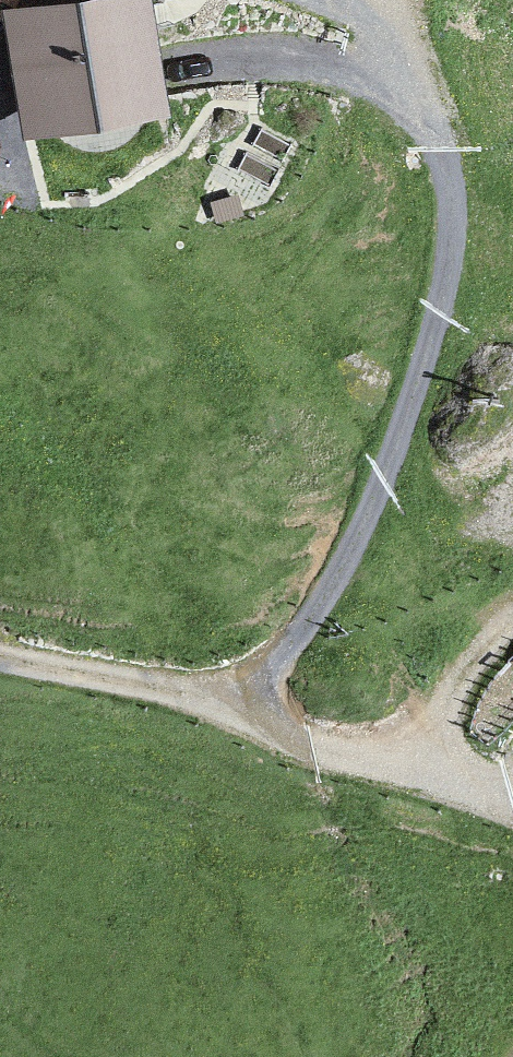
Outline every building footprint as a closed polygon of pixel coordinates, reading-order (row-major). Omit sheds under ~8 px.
[(52,105),(143,89),(128,0),(35,0),(52,105)]
